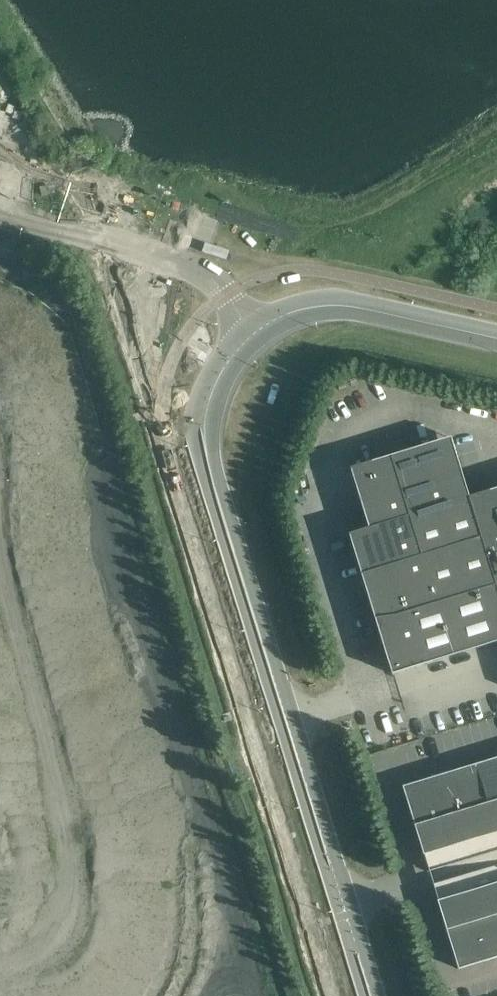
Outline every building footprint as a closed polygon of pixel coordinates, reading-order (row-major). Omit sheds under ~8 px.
[(344,380),(337,382),(339,389),(346,387),(344,380)] [(349,534),(350,536),(355,554),(362,576),(368,593),(380,635),(386,653),(392,674),(496,642),(496,489),(470,497),(454,447),(451,437),(432,443),(410,450),(392,456),(351,468),(351,470),(357,488),(369,528),(349,534)] [(476,764),(487,803),(496,800),(496,757),(476,764)] [(487,803),(476,764),(452,771),(464,810),(487,803)] [(464,810),(452,771),(428,779),(440,818),(464,810)] [(440,818),(428,779),(403,786),(415,825),(440,818)] [(496,832),(496,800),(487,803),(464,810),(440,818),(415,825),(424,855),(425,854),(496,832)] [(424,855),(427,863),(429,871),(496,850),(496,832),(424,855)] [(433,884),(435,892),(438,900),(496,882),(496,864),(433,884)] [(447,898),(456,927),(472,922),(495,915),(496,915),(496,882),(447,898)] [(456,927),(447,898),(438,900),(447,930),(456,927)] [(495,915),(472,922),(483,961),(496,957),(496,920),(495,915)] [(483,961),(472,922),(456,927),(447,930),(459,969),(483,961)]
